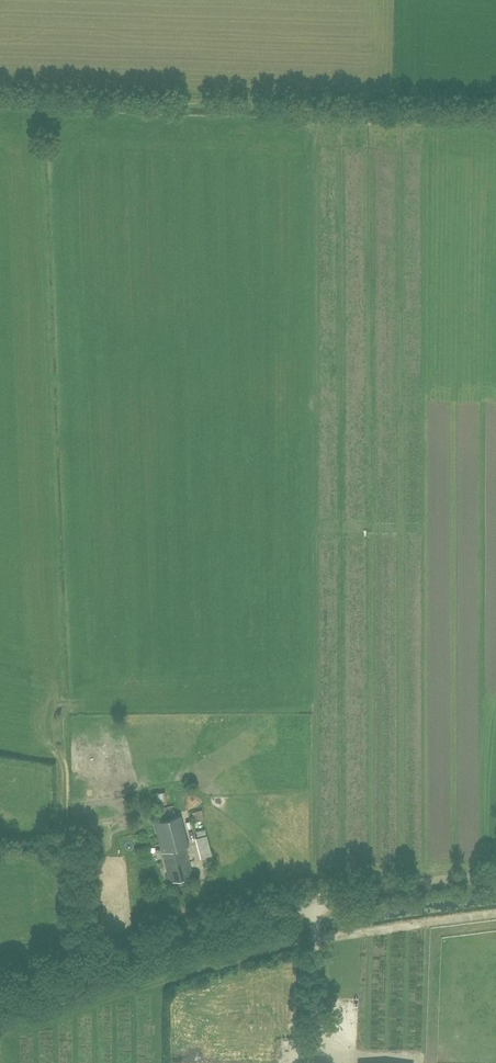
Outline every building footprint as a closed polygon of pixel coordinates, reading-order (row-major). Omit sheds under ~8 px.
[(155,805),(167,804),(165,792),(153,794),(155,805)] [(164,817),(176,815),(174,805),(162,808),(164,817)] [(192,812),(198,837),(196,838),(201,858),(213,855),(207,835),(201,810),(192,812)] [(189,845),(181,815),(154,822),(170,882),(193,876),(185,846),(189,845)] [(337,935),(338,943),(358,942),(358,934),(337,935)] [(208,992),(213,1003),(221,1000),(216,989),(208,992)] [(350,1019),(365,1018),(364,1002),(350,1002),(350,1019)]
